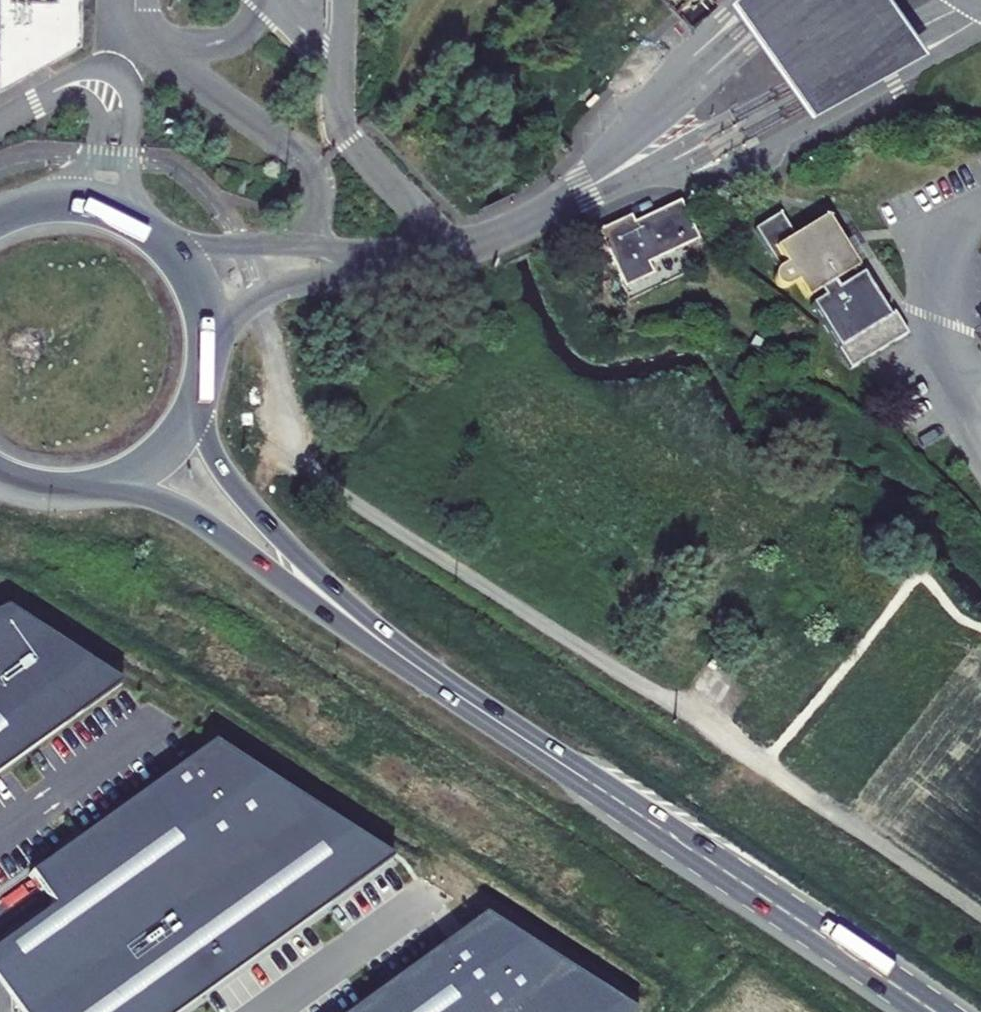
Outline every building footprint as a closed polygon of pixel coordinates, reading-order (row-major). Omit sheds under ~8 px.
[(77,52),(78,0),(0,0),(0,96),(77,52)] [(727,12),(809,127),(920,67),(872,0),(741,0),(727,12)] [(791,289),(803,284),(813,301),(826,293),(830,300),(817,307),(855,372),(914,338),(900,316),(895,319),(870,277),(844,292),(840,285),(865,271),(854,251),(848,255),(840,243),(838,240),(835,237),(833,236),(831,234),(828,233),(826,233),(824,232),(821,232),(818,232),(816,233),(813,233),(812,234),(809,235),(808,236),(806,238),(804,239),(803,237),(790,214),(764,229),(787,269),(782,275),(781,279),(782,284),(786,288),(791,289)] [(633,250),(626,235),(608,244),(634,300),(661,287),(655,275),(704,252),(686,215),(642,235),(646,244),(633,250)] [(803,237),(804,239),(806,238),(808,236),(809,235),(812,234),(813,233),(816,233),(818,232),(821,232),(824,232),(826,233),(828,233),(831,234),(833,236),(835,237),(838,240),(840,243),(848,255),(854,251),(835,219),(803,237)] [(639,229),(626,235),(633,250),(646,244),(642,235),(639,229)] [(967,338),(980,361),(980,330),(967,338)] [(5,610),(0,613),(0,770),(120,686),(5,610)] [(0,945),(0,984),(20,1011),(181,1011),(394,859),(213,743),(31,873),(55,905),(0,945)] [(350,1011),(624,1011),(480,917),(350,1011)]
